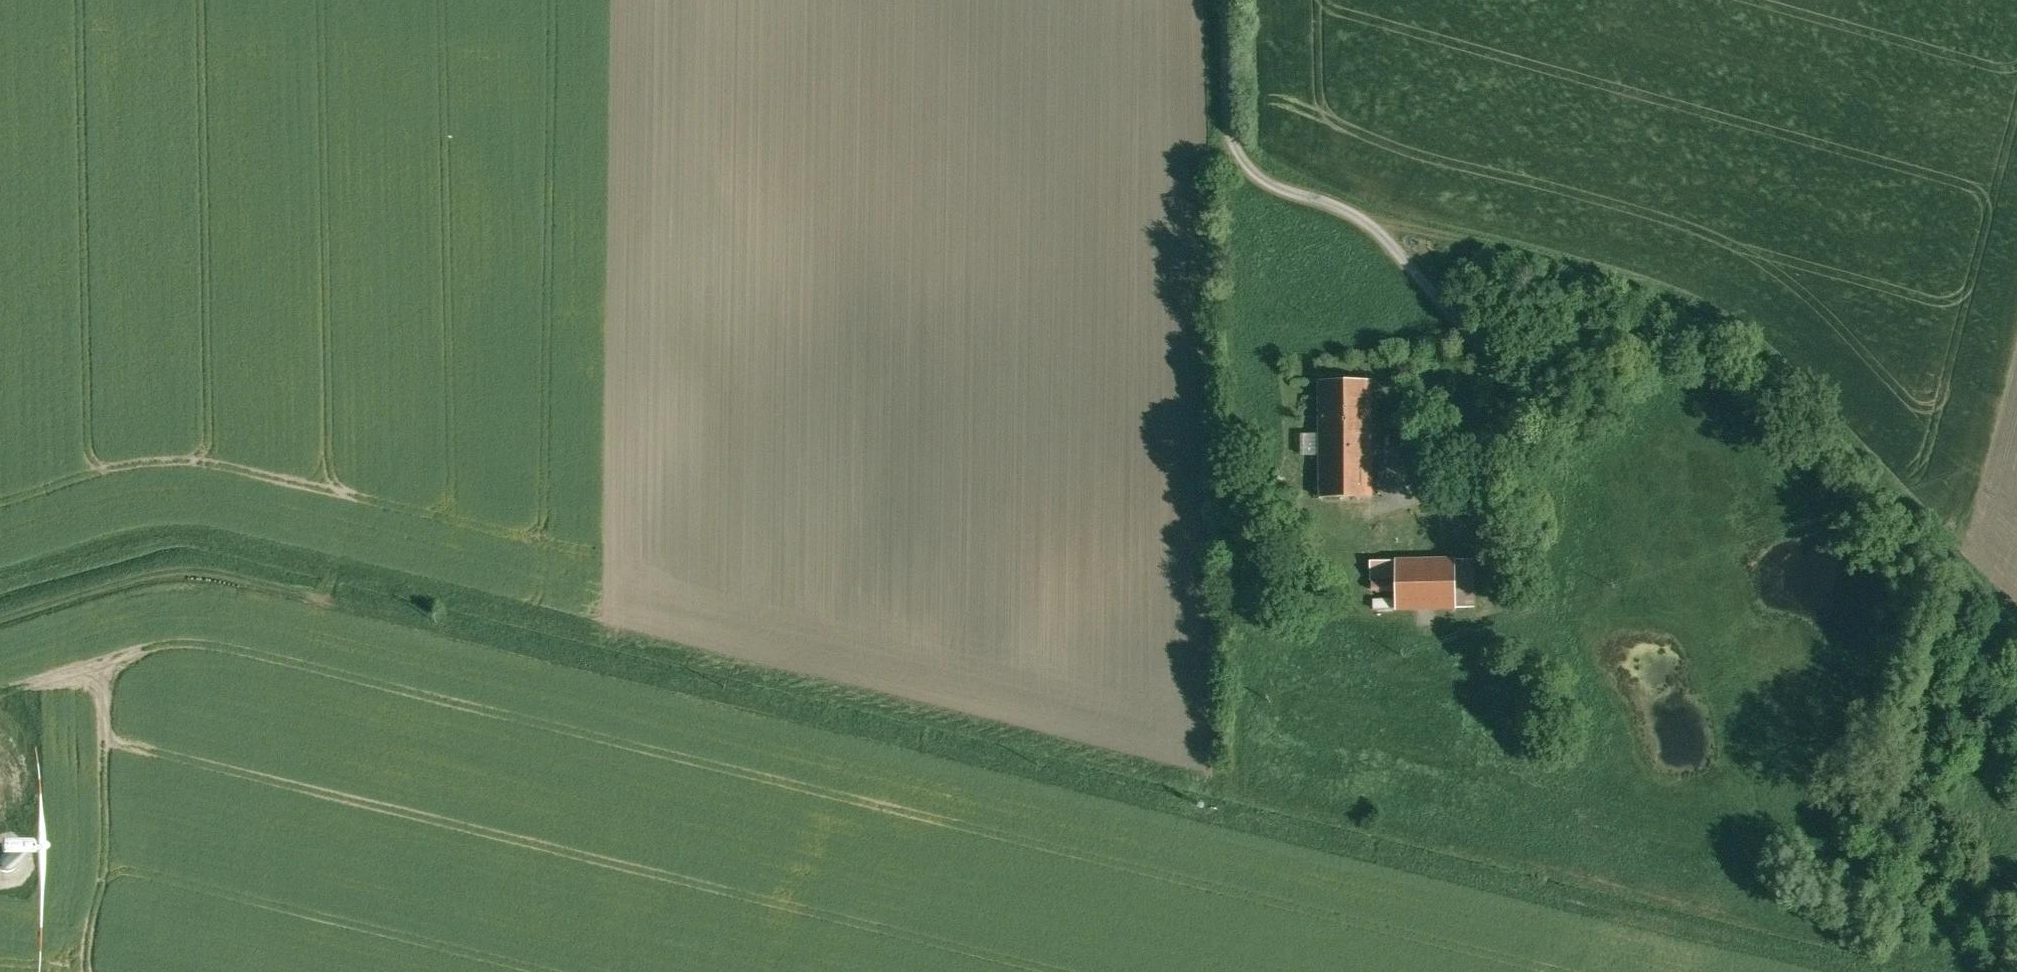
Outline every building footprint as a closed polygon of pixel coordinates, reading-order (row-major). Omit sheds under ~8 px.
[(1370,380),(1319,380),(1319,457),(1370,456),(1370,380)] [(1370,456),(1319,457),(1319,497),(1371,496),(1370,456)] [(1472,559),(1395,560),(1396,608),(1472,607),(1472,559)]
